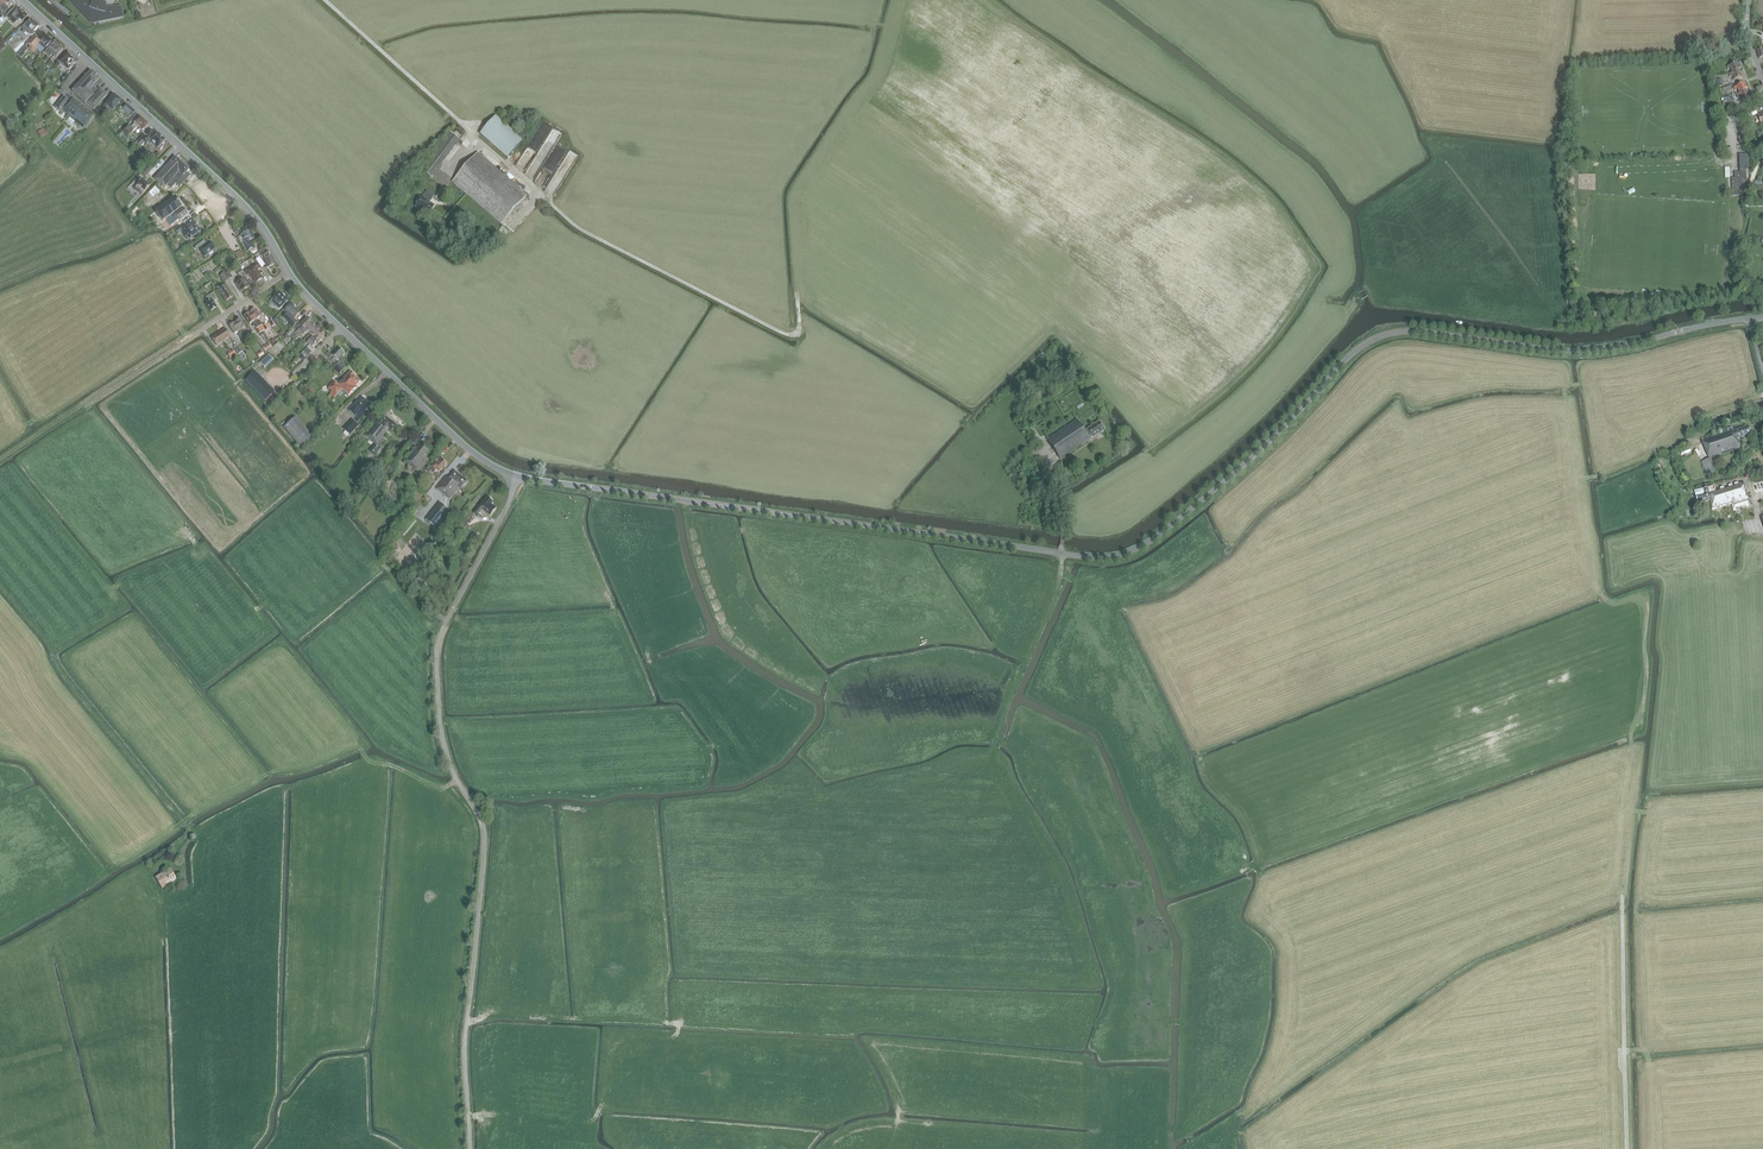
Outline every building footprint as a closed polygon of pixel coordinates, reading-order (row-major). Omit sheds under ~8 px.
[(5,14),(4,13),(14,1),(13,0),(0,0),(0,6),(1,6),(0,8),(0,9),(3,12),(0,15),(0,18),(5,14)] [(71,2),(70,1),(89,22),(90,21),(98,24),(123,18),(121,6),(112,7),(105,7),(106,5),(93,0),(92,3),(88,0),(73,0),(71,2)] [(17,9),(14,7),(11,10),(10,11),(8,13),(8,14),(6,16),(14,24),(19,18),(22,21),(27,16),(18,7),(17,9)] [(29,41),(33,37),(31,35),(32,35),(35,32),(34,31),(38,26),(30,19),(27,23),(26,22),(21,28),(23,30),(22,32),(24,34),(25,32),(28,35),(29,34),(30,35),(24,42),(26,44),(29,41)] [(40,30),(33,37),(29,41),(26,44),(25,45),(33,53),(38,47),(39,46),(43,50),(51,41),(40,30)] [(63,49),(54,41),(49,48),(48,48),(44,52),(50,57),(52,54),(55,57),(57,56),(63,49)] [(75,61),(67,53),(59,62),(68,70),(71,67),(70,66),(75,61)] [(53,63),(50,60),(45,66),(48,69),(53,63)] [(60,64),(56,61),(51,67),(55,70),(60,64)] [(1731,73),(1740,70),(1738,63),(1727,67),(1728,70),(1730,69),(1731,73)] [(1740,70),(1731,73),(1729,74),(1730,77),(1732,76),(1734,81),(1743,78),(1740,70)] [(99,79),(91,71),(72,91),(85,103),(93,110),(107,95),(99,88),(97,90),(95,88),(101,81),(99,79)] [(69,76),(65,73),(60,80),(61,81),(61,82),(63,83),(64,83),(69,76)] [(1739,94),(1748,90),(1745,83),(1734,87),(1735,91),(1737,90),(1739,94)] [(1750,98),(1748,90),(1739,94),(1736,94),(1737,98),(1740,97),(1741,101),(1750,98)] [(120,101),(114,96),(107,104),(106,103),(103,107),(101,109),(107,114),(111,109),(113,111),(120,101)] [(94,114),(73,98),(70,102),(63,97),(55,108),(61,112),(62,111),(68,115),(67,116),(83,129),(94,114)] [(135,112),(126,104),(122,109),(121,108),(118,111),(127,120),(135,112)] [(148,124),(139,116),(133,123),(134,124),(130,128),(127,125),(122,131),(128,136),(134,130),(137,127),(142,131),(148,124)] [(523,140),(496,116),(480,134),(507,158),(523,140)] [(46,135),(44,129),(37,132),(40,137),(46,135)] [(156,134),(152,130),(146,136),(143,133),(136,141),(139,144),(142,141),(146,145),(149,142),(157,149),(159,151),(163,147),(161,145),(165,140),(157,132),(156,134)] [(536,153),(546,160),(557,142),(540,131),(526,152),(533,157),(536,153)] [(449,132),(435,151),(421,170),(432,178),(460,139),(449,132)] [(527,196),(478,153),(452,182),(501,225),(527,196)] [(1749,170),(1748,154),(1739,155),(1740,172),(1734,173),(1735,178),(1732,178),(1732,196),(1744,195),(1744,181),(1747,181),(1746,170),(1749,170)] [(189,170),(175,157),(171,162),(170,161),(154,179),(164,188),(167,185),(171,188),(175,184),(179,187),(184,182),(185,183),(187,181),(186,180),(190,176),(186,172),(189,170)] [(155,165),(152,162),(141,173),(144,176),(155,165)] [(156,171),(153,168),(148,173),(151,176),(156,171)] [(149,186),(142,179),(137,184),(137,185),(134,188),(141,195),(149,186)] [(434,196),(427,191),(422,197),(422,196),(415,206),(416,207),(416,208),(419,210),(420,210),(428,215),(433,208),(430,206),(432,204),(430,202),(434,196)] [(162,221),(169,216),(173,213),(182,207),(175,197),(155,211),(162,221)] [(174,215),(173,213),(169,216),(174,223),(178,220),(179,221),(188,214),(183,208),(174,215)] [(200,231),(192,219),(181,228),(179,225),(174,229),(177,233),(180,231),(187,240),(189,239),(200,231)] [(248,251),(253,248),(255,247),(253,244),(251,246),(249,241),(254,238),(248,227),(239,232),(248,251)] [(203,241),(194,247),(197,251),(199,249),(204,257),(214,249),(208,241),(205,244),(203,241)] [(265,252),(264,250),(258,252),(262,259),(261,259),(266,268),(269,267),(274,264),(270,255),(268,251),(265,252)] [(259,268),(256,264),(247,270),(247,269),(244,271),(247,276),(249,275),(251,278),(251,277),(255,283),(262,279),(258,273),(258,272),(257,269),(259,268)] [(229,280),(224,273),(219,276),(224,283),(229,280)] [(242,278),(241,276),(236,279),(238,281),(235,283),(241,292),(249,286),(243,278),(242,278)] [(231,293),(226,285),(221,287),(220,285),(219,285),(217,287),(217,288),(218,290),(217,290),(220,295),(221,294),(226,301),(232,297),(230,294),(231,293)] [(287,300),(279,292),(270,301),(279,310),(287,300)] [(217,299),(213,293),(205,298),(208,302),(205,304),(210,312),(217,307),(213,302),(217,299)] [(295,307),(292,304),(291,305),(290,304),(284,311),(286,313),(282,317),(289,323),(288,324),(292,328),(297,323),(293,319),(299,313),(294,308),(295,307)] [(249,313),(262,332),(265,330),(265,331),(269,329),(266,324),(262,326),(262,325),(259,320),(258,320),(257,319),(260,317),(255,309),(249,313)] [(262,332),(249,313),(244,317),(249,324),(252,322),(253,324),(252,324),(258,334),(262,332)] [(298,335),(299,335),(311,322),(307,318),(299,326),(301,328),(300,329),(299,328),(295,332),(296,333),(294,334),(294,333),(291,336),(293,338),(296,336),(298,335)] [(235,323),(243,337),(246,340),(249,339),(246,335),(247,335),(244,330),(243,330),(242,329),(245,327),(240,319),(235,323)] [(315,327),(311,322),(299,335),(301,337),(306,331),(309,334),(315,327)] [(240,338),(243,337),(235,323),(229,326),(234,334),(237,332),(238,334),(240,338)] [(309,344),(320,331),(315,327),(309,334),(312,337),(306,342),(309,344)] [(218,333),(223,341),(230,337),(225,329),(218,333)] [(320,331),(309,344),(309,345),(302,352),(307,356),(311,352),(310,351),(313,348),(312,347),(315,344),(314,343),(316,341),(318,343),(322,338),(324,335),(320,331)] [(216,346),(223,341),(218,333),(211,338),(216,346)] [(247,348),(242,341),(238,344),(243,351),(247,348)] [(242,351),(237,345),(233,348),(238,354),(242,351)] [(345,354),(339,348),(337,350),(336,349),(333,352),(334,353),(332,355),(329,359),(332,361),(335,358),(338,361),(345,354)] [(270,354),(260,362),(266,368),(275,360),(270,354)] [(340,362),(334,368),(334,369),(339,374),(343,370),(346,367),(340,362)] [(255,390),(264,382),(254,371),(245,380),(255,390)] [(355,376),(351,372),(338,385),(335,382),(328,388),(332,392),(330,394),(334,398),(342,389),(349,395),(356,388),(355,387),(360,382),(354,376),(355,376)] [(274,392),(264,382),(255,390),(265,401),(266,400),(269,403),(275,397),(272,394),(274,392)] [(363,399),(362,397),(357,402),(357,403),(355,406),(354,405),(349,410),(359,420),(366,412),(365,411),(370,406),(366,402),(367,401),(364,398),(363,399)] [(312,438),(295,417),(283,427),(300,448),(312,438)] [(397,425),(386,417),(380,424),(376,421),(364,435),(375,443),(369,451),(374,455),(380,448),(378,446),(386,437),(385,436),(390,430),(392,432),(397,425)] [(359,426),(352,420),(343,429),(350,435),(359,426)] [(1086,434),(1077,420),(1047,439),(1060,459),(1091,439),(1105,430),(1099,422),(1086,430),(1088,433),(1086,434)] [(1749,428),(1746,427),(1741,429),(1741,428),(1733,431),(1732,428),(1729,429),(1701,439),(1702,439),(1701,440),(1709,459),(1702,462),(1707,475),(1717,471),(1712,458),(1741,448),(1738,439),(1744,437),(1744,436),(1749,434),(1751,431),(1749,428)] [(432,449),(422,441),(416,449),(414,448),(404,460),(409,465),(406,467),(410,471),(413,468),(418,472),(427,460),(425,458),(432,449)] [(441,460),(439,459),(436,463),(432,467),(430,466),(428,468),(430,470),(428,472),(432,476),(434,473),(436,470),(439,473),(446,464),(442,460),(441,460)] [(467,481),(455,472),(449,480),(445,476),(436,488),(450,500),(459,488),(461,489),(462,488),(467,481)] [(392,480),(388,476),(384,481),(389,484),(392,480)] [(408,485),(410,486),(415,491),(423,482),(415,476),(408,485)] [(1711,487),(1707,488),(1707,487),(1694,491),(1697,504),(1709,500),(1712,510),(1717,508),(1717,509),(1717,507),(1719,506),(1720,508),(1720,507),(1722,507),(1727,505),(1727,506),(1726,504),(1729,503),(1729,505),(1730,505),(1729,504),(1731,504),(1733,511),(1736,510),(1736,509),(1738,508),(1738,507),(1741,507),(1741,509),(1742,509),(1741,508),(1745,506),(1746,507),(1750,506),(1746,493),(1743,481),(1734,483),(1734,485),(1732,486),(1732,484),(1728,485),(1729,487),(1726,488),(1724,488),(1723,487),(1720,488),(1720,490),(1717,491),(1715,491),(1715,489),(1714,486),(1711,487)] [(417,503),(425,495),(418,489),(411,497),(417,503)] [(347,503),(352,506),(355,502),(350,498),(347,503)] [(493,502),(488,498),(480,507),(474,514),(478,517),(481,515),(479,513),(482,510),(487,514),(490,516),(496,509),(491,504),(493,502)] [(439,502),(425,519),(436,528),(450,510),(439,502)] [(454,526),(448,522),(443,528),(449,533),(454,526)] [(428,586),(419,578),(413,585),(418,588),(423,593),(428,586)] [(177,880),(170,868),(155,877),(162,889),(177,880)]
